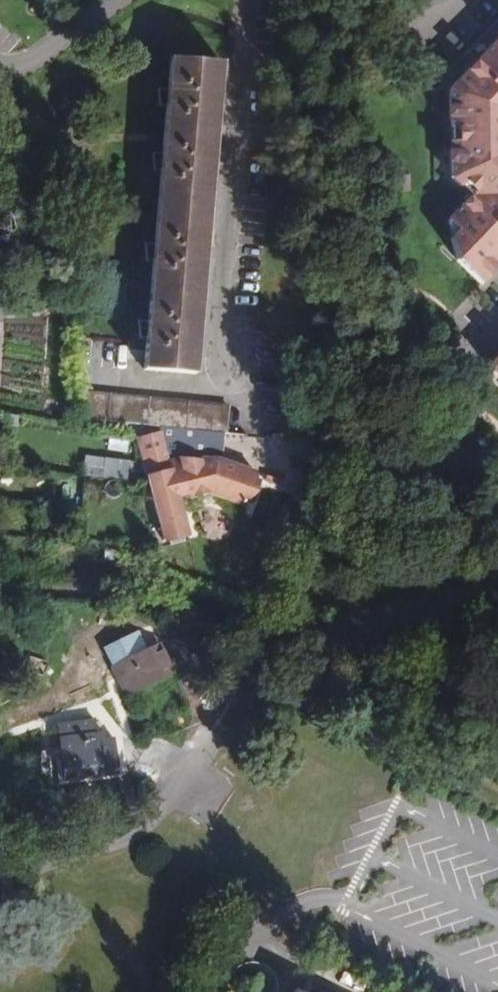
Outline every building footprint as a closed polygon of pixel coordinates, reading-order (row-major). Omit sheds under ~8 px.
[(449,91),(449,123),(457,124),(458,147),(450,147),(450,179),(460,189),(466,183),(477,194),(470,200),(448,222),(458,233),(450,241),(458,251),(453,257),(481,285),(497,268),(497,41),(449,91)] [(147,370),(196,373),(220,63),(171,58),(169,90),(159,90),(161,107),(167,107),(164,154),(155,153),(156,171),(163,172),(157,245),(147,244),(148,261),(156,262),(151,321),(141,321),(143,338),(149,339),(147,370)] [(457,124),(449,123),(450,147),(458,147),(457,124)] [(466,183),(460,189),(470,200),(477,194),(466,183)] [(443,248),(453,257),(458,251),(450,241),(443,248)] [(489,369),(497,378),(497,359),(489,369)] [(160,426),(232,432),(235,406),(87,394),(89,421),(160,426)] [(153,478),(177,473),(170,433),(145,437),(153,478)] [(165,541),(190,536),(177,473),(153,478),(154,484),(161,517),(165,541)] [(159,683),(146,655),(115,669),(128,697),(159,683)] [(98,735),(96,720),(59,725),(66,780),(120,773),(116,739),(107,740),(106,734),(98,735)]
